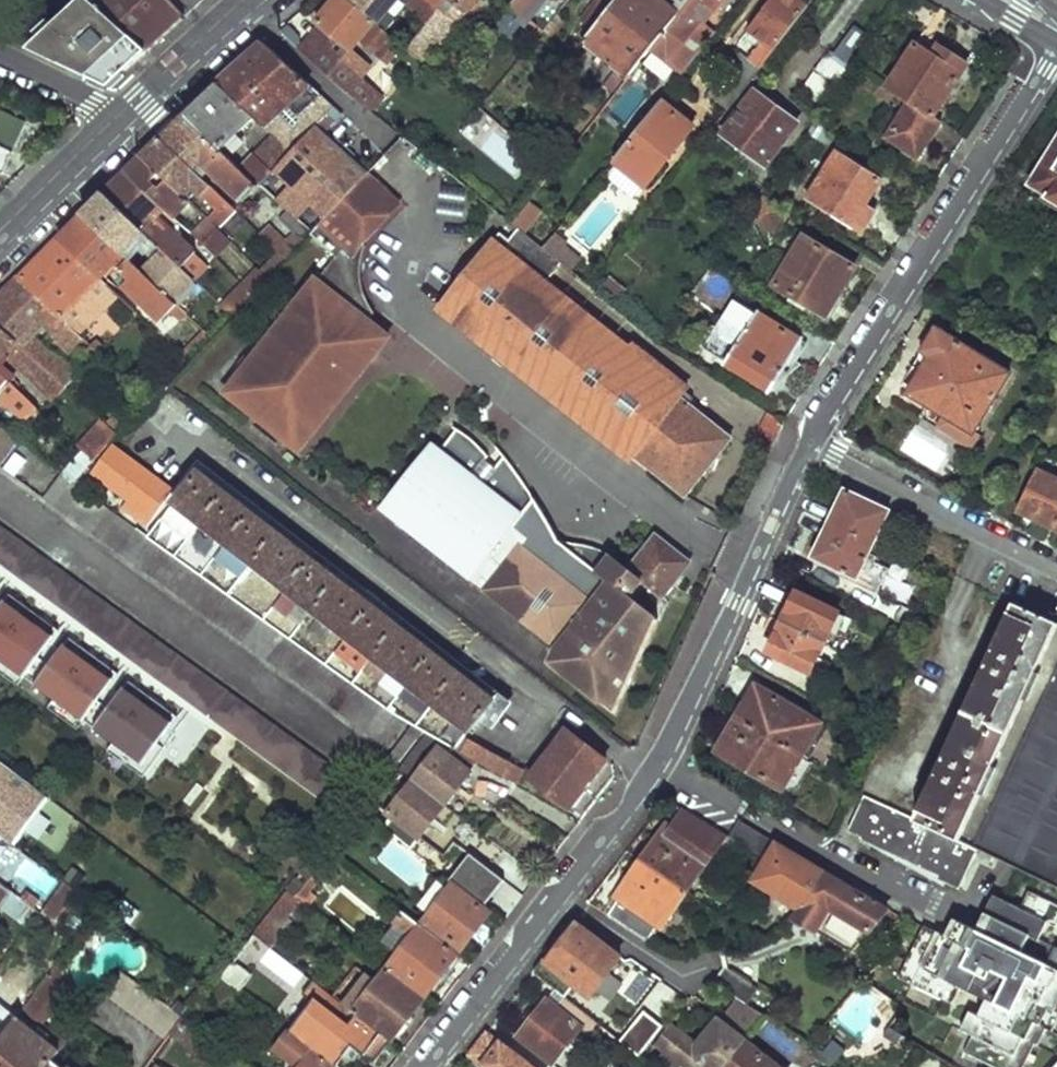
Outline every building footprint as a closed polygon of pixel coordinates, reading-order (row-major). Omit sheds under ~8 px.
[(30,50),(79,74),(110,43),(136,66),(150,53),(94,3),(91,0),(87,0),(30,50)] [(94,3),(150,53),(176,28),(204,2),(201,0),(97,0),(94,3)] [(359,38),(387,62),(391,56),(401,45),(387,33),(347,0),(334,0),(316,22),(325,29),(304,54),(359,101),(362,104),(375,89),(341,61),(359,38)] [(407,50),(424,64),(469,11),(455,0),(448,0),(428,24),(407,50)] [(408,7),(428,24),(448,0),(414,0),(408,7)] [(469,11),(478,0),(455,0),(469,11)] [(511,7),(525,19),(540,0),(517,0),(511,7)] [(581,23),(593,32),(618,0),(599,0),(581,23)] [(593,32),(585,42),(610,62),(628,77),(650,50),(690,0),(618,0),(593,32)] [(650,50),(682,76),(715,35),(702,24),(714,9),(716,10),(724,0),(690,0),(650,50)] [(747,29),(764,42),(751,59),(761,67),(810,5),(803,0),(770,0),(747,29)] [(400,16),(405,21),(409,15),(404,12),(400,16)] [(401,45),(407,50),(428,24),(403,28),(397,22),(387,33),(401,45)] [(529,22),(517,38),(529,47),(541,31),(529,22)] [(925,28),(888,87),(899,94),(935,117),(968,65),(931,41),(935,35),(925,28)] [(110,43),(79,74),(111,89),(129,72),(136,66),(110,43)] [(414,75),(424,64),(407,50),(401,45),(391,56),(414,75)] [(219,84),(253,119),(263,129),(286,109),(296,119),(314,103),(323,111),(317,118),(312,114),(290,133),(280,122),(268,135),(271,138),(290,156),(325,117),(333,109),(265,46),(238,68),(219,84)] [(743,53),(723,79),(742,93),(761,67),(751,59),(743,53)] [(826,54),(804,85),(827,102),(849,72),(826,54)] [(603,71),(609,76),(606,81),(619,89),(628,77),(610,62),(603,71)] [(198,104),(183,117),(219,153),(253,119),(219,84),(198,104)] [(726,133),(721,140),(738,152),(739,159),(758,174),(793,124),(753,93),(725,132),(726,133)] [(903,108),(887,135),(920,157),(942,121),(935,117),(899,94),(894,100),(903,108)] [(661,102),(614,161),(646,187),(694,128),(661,102)] [(357,130),(387,153),(400,137),(370,114),(357,130)] [(160,140),(194,173),(200,166),(242,206),(258,190),(238,171),(219,153),(183,117),(171,129),(160,140)] [(290,156),(260,188),(286,212),(311,235),(367,174),(325,137),(335,124),(325,117),(290,156)] [(271,138),(238,171),(258,190),(260,188),(290,156),(271,138)] [(142,158),(182,197),(192,189),(218,211),(211,218),(221,228),(236,212),(194,173),(160,140),(152,149),(142,158)] [(1028,186),(1056,204),(1056,141),(1028,186)] [(6,175),(13,158),(15,151),(0,145),(0,172),(6,175)] [(835,151),(806,198),(861,230),(874,209),(865,204),(880,178),(835,151)] [(164,212),(172,219),(187,203),(182,197),(142,158),(133,167),(126,174),(164,212)] [(541,186),(552,171),(543,162),(531,178),(541,186)] [(105,195),(144,232),(163,250),(164,252),(181,268),(193,255),(155,221),(164,212),(126,174),(115,185),(105,195)] [(378,352),(362,340),(374,325),(369,321),(375,314),(370,304),(365,295),(362,282),(361,270),(363,258),(366,246),(363,243),(400,204),(367,174),(311,235),(309,236),(335,258),(317,282),(315,280),(225,395),(300,452),(378,352)] [(785,206),(762,193),(746,215),(772,230),(785,206)] [(83,217),(122,254),(144,232),(105,195),(92,208),(83,217)] [(528,232),(544,212),(531,201),(514,222),(528,232)] [(293,232),(279,248),(273,242),(268,246),(278,256),(285,262),(309,236),(311,235),(286,212),(280,219),(293,232)] [(58,242),(98,280),(122,254),(83,217),(72,228),(58,242)] [(233,243),(207,217),(196,227),(219,257),(233,243)] [(578,418),(577,420),(630,462),(635,456),(685,498),(731,439),(688,405),(693,399),(682,390),(676,399),(649,378),(646,356),(633,346),(628,353),(542,286),(561,262),(544,248),(518,228),(509,240),(499,232),(438,310),(493,353),(494,351),(578,418)] [(803,237),(772,287),(817,313),(828,294),(835,299),(853,267),(803,237)] [(98,280),(58,242),(51,249),(20,280),(78,335),(115,296),(98,280)] [(164,252),(142,274),(158,289),(167,280),(178,292),(192,278),(181,268),(164,252)] [(193,255),(181,268),(192,278),(193,279),(205,268),(193,255)] [(278,256),(260,274),(267,282),(285,262),(278,256)] [(123,291),(159,325),(167,315),(176,323),(184,315),(158,289),(142,274),(129,261),(118,273),(129,284),(123,291)] [(725,311),(704,348),(772,391),(803,340),(733,299),(741,285),(710,266),(698,281),(730,302),(725,311)] [(267,282),(260,274),(254,280),(262,287),(267,282)] [(254,280),(251,277),(241,286),(252,297),(262,287),(254,280)] [(63,389),(76,375),(55,356),(53,359),(30,338),(39,327),(66,354),(80,338),(78,335),(20,280),(1,298),(0,300),(0,330),(63,389)] [(692,291),(725,311),(730,302),(698,281),(692,291)] [(252,297),(241,286),(224,305),(235,316),(252,297)] [(828,294),(817,313),(823,317),(835,299),(828,294)] [(235,316),(224,305),(221,307),(233,318),(235,316)] [(3,357),(51,401),(63,389),(0,330),(0,360),(3,357)] [(902,383),(910,389),(912,393),(908,400),(924,410),(919,417),(970,450),(979,436),(974,433),(1009,376),(936,330),(902,383)] [(99,339),(91,348),(97,355),(112,369),(120,360),(99,339)] [(86,353),(93,359),(97,355),(91,348),(86,353)] [(676,399),(682,390),(684,387),(646,356),(649,378),(676,399)] [(24,424),(38,408),(0,374),(0,402),(24,424)] [(120,409),(104,427),(114,436),(131,418),(120,409)] [(17,439),(0,427),(0,462),(17,439)] [(104,427),(82,452),(92,462),(114,436),(104,427)] [(616,714),(658,621),(634,601),(641,593),(637,589),(643,582),(664,598),(692,563),(657,535),(628,570),(611,557),(598,573),(560,543),(556,535),(550,524),(541,510),(533,496),(523,483),(514,470),(505,457),(494,470),(485,462),(489,457),(483,451),(478,445),(467,437),(457,429),(441,450),(432,443),(380,509),(472,581),(558,648),(551,663),(616,714)] [(93,476),(144,511),(138,520),(144,525),(171,488),(113,449),(93,476)] [(82,452),(60,477),(71,485),(92,462),(82,452)] [(497,689),(190,460),(171,488),(144,525),(456,748),(497,689)] [(1019,512),(1054,529),(1056,523),(1056,482),(1038,473),(1019,512)] [(845,488),(828,525),(872,546),(889,510),(845,488)] [(107,510),(91,531),(389,749),(405,728),(107,510)] [(0,524),(0,564),(346,815),(357,782),(0,524)] [(828,525),(813,559),(847,576),(844,582),(875,597),(887,571),(872,564),(874,559),(868,555),(872,546),(828,525)] [(598,573),(611,557),(605,553),(597,549),(589,547),(582,545),(560,543),(598,573)] [(883,595),(907,602),(913,583),(888,576),(883,595)] [(778,604),(771,617),(825,643),(839,612),(798,593),(789,610),(778,604)] [(6,600),(0,609),(0,661),(22,677),(54,636),(6,600)] [(961,716),(1006,736),(1056,625),(1056,623),(1013,604),(961,716)] [(777,636),(768,653),(811,672),(825,643),(771,617),(765,630),(777,636)] [(111,679),(65,648),(37,689),(83,720),(111,679)] [(975,848),(978,849),(1056,887),(1056,669),(975,848)] [(755,686),(736,719),(801,759),(821,725),(755,686)] [(175,722),(126,689),(97,732),(145,765),(175,722)] [(961,716),(914,818),(958,840),(1006,736),(961,716)] [(717,752),(782,790),(801,759),(736,719),(717,752)] [(568,730),(530,778),(569,807),(606,759),(568,730)] [(518,783),(526,769),(467,738),(459,752),(518,783)] [(437,750),(412,781),(444,805),(469,773),(437,750)] [(12,846),(46,800),(0,766),(0,837),(12,846)] [(384,816),(390,820),(384,829),(409,849),(444,805),(412,781),(384,816)] [(864,795),(848,829),(862,836),(877,801),(864,795)] [(877,801),(862,836),(860,839),(940,874),(938,879),(960,889),(978,849),(975,848),(958,840),(914,818),(877,801)] [(640,861),(685,891),(724,835),(684,810),(672,828),(666,824),(640,861)] [(731,836),(762,855),(772,840),(739,820),(731,836)] [(777,843),(755,881),(800,910),(824,871),(777,843)] [(469,855),(448,882),(452,885),(481,907),(502,880),(469,855)] [(615,896),(660,926),(685,891),(640,861),(615,896)] [(800,910),(795,918),(851,953),(887,910),(824,871),(800,910)] [(452,885),(424,922),(462,949),(490,913),(481,907),(452,885)] [(12,895),(0,887),(0,910),(12,895)] [(1029,891),(1020,909),(1002,900),(985,935),(1006,945),(1023,953),(1031,936),(1040,940),(1048,923),(1056,927),(1056,905),(1029,891)] [(20,901),(12,895),(2,909),(10,915),(20,901)] [(1002,900),(994,896),(977,931),(985,935),(1002,900)] [(20,901),(10,915),(29,928),(40,914),(20,901)] [(406,948),(388,971),(425,999),(459,954),(403,913),(394,926),(406,935),(400,943),(406,948)] [(960,922),(952,938),(998,961),(1006,945),(985,935),(977,931),(960,922)] [(990,978),(998,961),(952,938),(925,925),(899,976),(954,1003),(962,986),(971,990),(980,973),(990,978)] [(577,926),(548,965),(544,961),(535,972),(559,990),(567,997),(576,984),(592,997),(621,957),(577,926)] [(1054,946),(1046,963),(1037,959),(1029,976),(1018,971),(1011,988),(1002,984),(994,1001),(985,997),(977,1014),(968,1009),(959,1028),(970,1034),(962,1051),(995,1066),(1022,1066),(1056,995),(1056,947),(1054,946)] [(232,964),(224,982),(244,990),(251,972),(232,964)] [(49,976),(59,983),(62,969),(57,966),(49,976)] [(356,1015),(391,1043),(425,999),(388,971),(354,1014),(356,1015)] [(737,1000),(749,1007),(758,990),(725,971),(714,986),(737,1000)] [(164,1037),(180,1014),(123,975),(107,998),(164,1037)] [(0,1041),(0,1066),(49,1066),(53,1062),(67,1044),(52,1034),(49,1037),(39,1029),(56,1006),(59,983),(49,976),(11,1026),(0,1041)] [(547,999),(518,1037),(554,1065),(583,1028),(595,1037),(602,1028),(572,1004),(568,1000),(560,1009),(547,999)] [(689,1066),(724,1066),(745,1041),(765,1017),(749,1007),(737,1000),(721,1021),(717,1018),(697,1045),(672,1027),(659,1044),(668,1051),(656,1066),(657,1066),(680,1066),(684,1063),(689,1066)] [(375,1064),(391,1043),(356,1015),(346,1028),(316,1005),(293,1035),(336,1066),(337,1066),(353,1047),(375,1064)] [(644,1012),(621,1042),(644,1060),(667,1029),(644,1012)] [(11,1026),(8,1024),(11,1020),(8,1017),(2,1025),(0,1023),(0,1041),(11,1026)] [(293,1035),(289,1032),(275,1050),(295,1065),(294,1066),(336,1066),(293,1035)] [(528,1066),(530,1063),(519,1056),(517,1058),(488,1033),(471,1056),(480,1063),(485,1066),(530,1066),(528,1066)] [(745,1041),(724,1066),(779,1066),(745,1041)] [(464,1064),(468,1066),(476,1066),(480,1063),(471,1056),(464,1064)]
